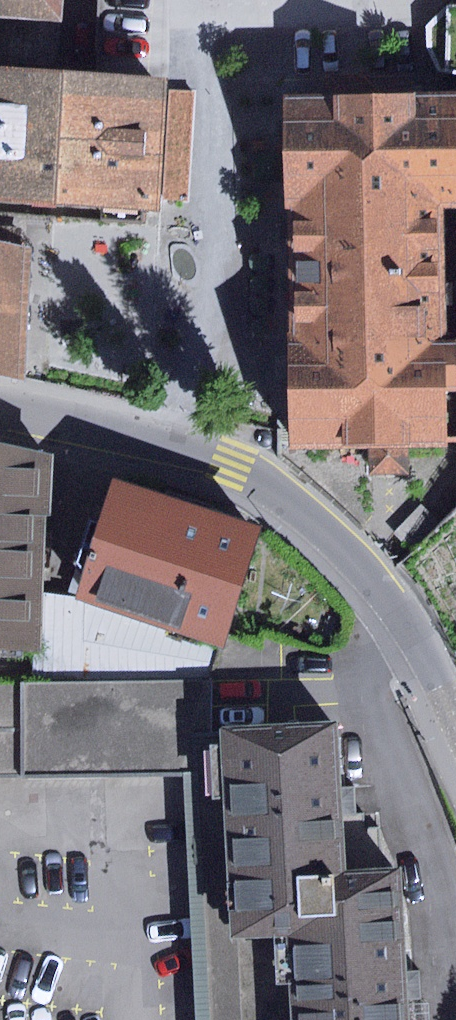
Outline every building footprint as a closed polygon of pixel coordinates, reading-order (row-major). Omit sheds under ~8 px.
[(29,71),(32,22),(61,23),(63,0),(0,0),(0,70),(29,71)] [(96,75),(152,78),(158,0),(101,0),(96,75)] [(161,209),(169,79),(152,78),(96,75),(29,71),(0,70),(0,200),(161,209)] [(290,444),(369,442),(408,442),(455,441),(455,355),(447,356),(445,201),(455,201),(455,95),(286,97),(290,444)] [(0,242),(0,375),(26,381),(33,248),(0,242)] [(408,442),(369,442),(369,473),(408,473),(408,442)] [(42,652),(44,592),(53,454),(0,444),(0,649),(42,652)] [(421,502),(441,521),(455,505),(455,483),(448,474),(421,502)] [(225,646),(259,526),(115,481),(99,524),(90,520),(76,564),(85,572),(78,595),(218,644),(225,646)] [(41,684),(211,680),(218,648),(79,604),(44,592),(42,652),(41,684)] [(192,723),(211,723),(211,680),(41,684),(24,684),(26,774),(193,765),(192,733),(192,723)] [(24,684),(0,684),(0,775),(26,774),(24,684)] [(209,1019),(408,1019),(401,870),(345,872),(339,722),(220,728),(220,746),(213,746),(213,733),(192,733),(193,765),(209,1019)] [(413,1004),(413,1019),(427,1019),(427,1003),(413,1004)]
